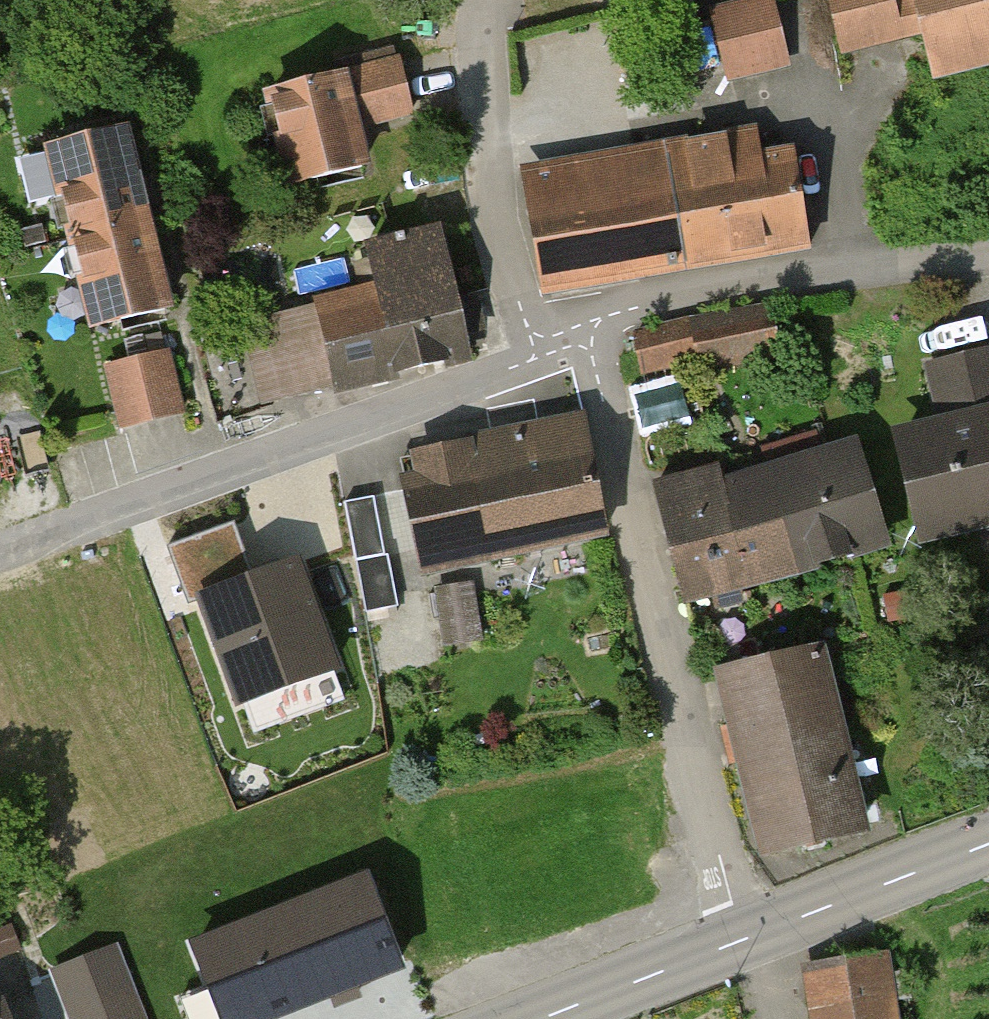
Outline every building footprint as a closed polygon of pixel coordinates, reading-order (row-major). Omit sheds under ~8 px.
[(842,51),(908,33),(920,74),(988,54),(988,0),(828,0),(842,51)] [(780,56),(767,2),(714,15),(728,69),(780,56)] [(398,109),(388,64),(257,92),(276,179),(356,161),(347,120),(398,109)] [(132,215),(110,131),(34,150),(56,235),(132,215)] [(525,181),(544,286),(799,240),(783,156),(725,166),(722,146),(525,181)] [(377,288),(345,296),(364,375),(460,352),(426,212),(363,228),(377,288)] [(154,300),(132,215),(56,235),(79,320),(154,300)] [(345,296),(248,319),(267,398),(364,375),(345,296)] [(767,307),(642,335),(650,370),(695,359),(699,376),(778,358),(767,307)] [(174,403),(160,352),(104,366),(118,418),(174,403)] [(924,379),(937,429),(890,441),(914,536),(988,517),(988,362),(924,379)] [(570,421),(482,439),(504,541),(592,522),(570,421)] [(482,439),(394,458),(416,560),(504,541),(482,439)] [(871,541),(844,446),(720,481),(718,472),(664,487),(694,591),(871,541)] [(375,498),(346,502),(364,612),(393,607),(375,498)] [(232,522),(166,543),(179,584),(245,563),(232,522)] [(298,556),(193,592),(234,709),(339,673),(298,556)] [(483,634),(481,590),(439,592),(441,636),(483,634)] [(807,653),(717,671),(750,845),(841,828),(807,653)] [(186,941),(218,1018),(291,1018),(415,969),(373,866),(186,941)] [(50,970),(70,1018),(151,1018),(119,942),(50,970)] [(879,959),(805,968),(812,1018),(887,1018),(879,959)]
